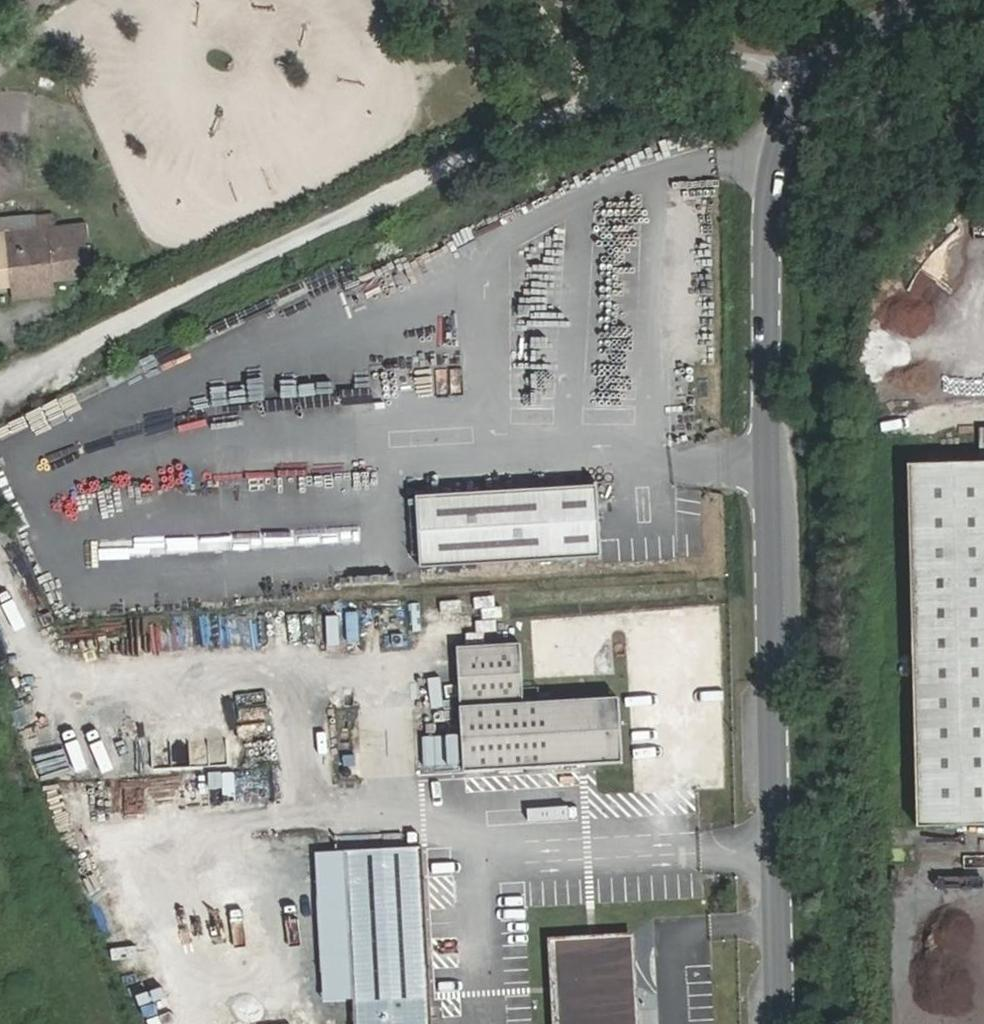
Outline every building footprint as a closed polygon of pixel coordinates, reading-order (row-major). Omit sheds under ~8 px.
[(540,93),(545,103),(561,95),(556,85),(540,93)] [(14,286),(14,282),(51,279),(91,276),(87,224),(55,226),(54,214),(36,215),(38,231),(0,234),(0,287),(14,286)] [(38,231),(36,215),(0,218),(0,234),(38,231)] [(14,286),(15,297),(53,294),(51,279),(14,282),(14,286)] [(909,465),(918,828),(983,826),(983,463),(909,465)] [(416,498),(421,568),(602,557),(598,487),(416,498)] [(184,533),(185,552),(220,550),(220,551),(278,547),(277,527),(184,533)] [(153,555),(179,556),(180,537),(154,536),(153,555)] [(344,611),(343,642),(357,643),(358,611),(344,611)] [(521,644),(457,648),(465,773),(587,766),(587,761),(623,758),(620,703),(583,706),(583,701),(525,704),(521,644)] [(431,702),(410,703),(411,719),(432,718),(431,702)] [(221,800),(238,798),(235,769),(218,770),(221,800)] [(347,851),(355,1001),(356,1023),(431,1023),(422,847),(347,851)] [(325,1003),(355,1001),(347,851),(317,852),(325,1003)] [(565,1023),(628,1023),(623,946),(561,950),(565,1023)]
